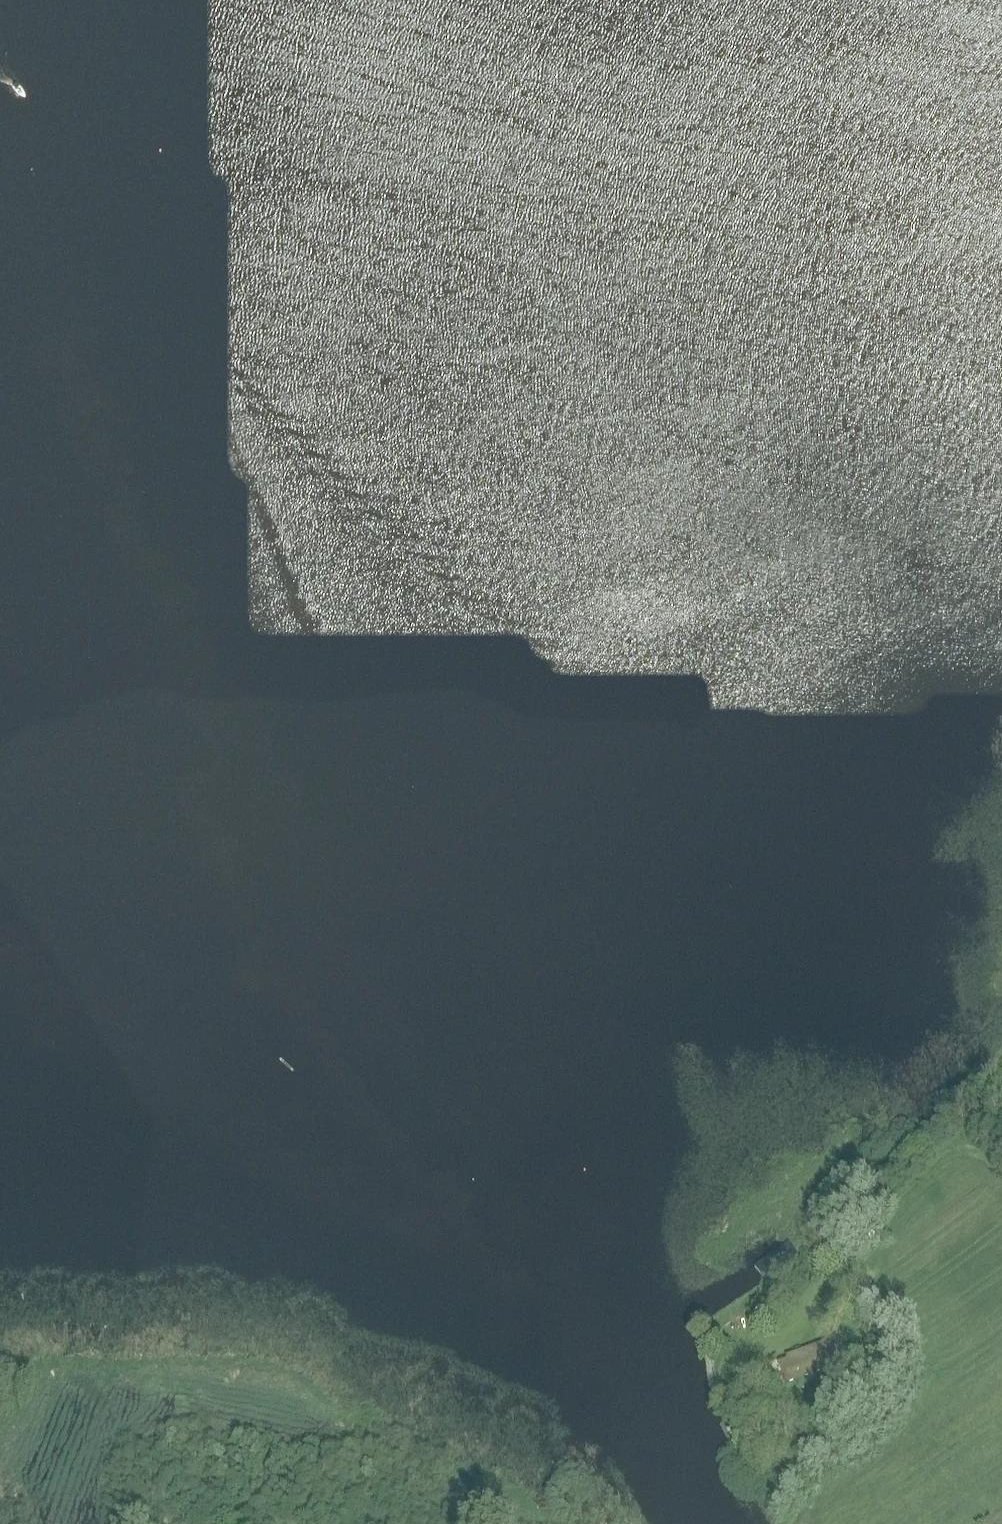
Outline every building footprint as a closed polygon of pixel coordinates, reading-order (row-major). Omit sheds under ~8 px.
[(835,1365),(827,1343),(789,1357),(790,1361),(779,1365),(786,1385),(824,1371),(823,1369),(835,1365)]
